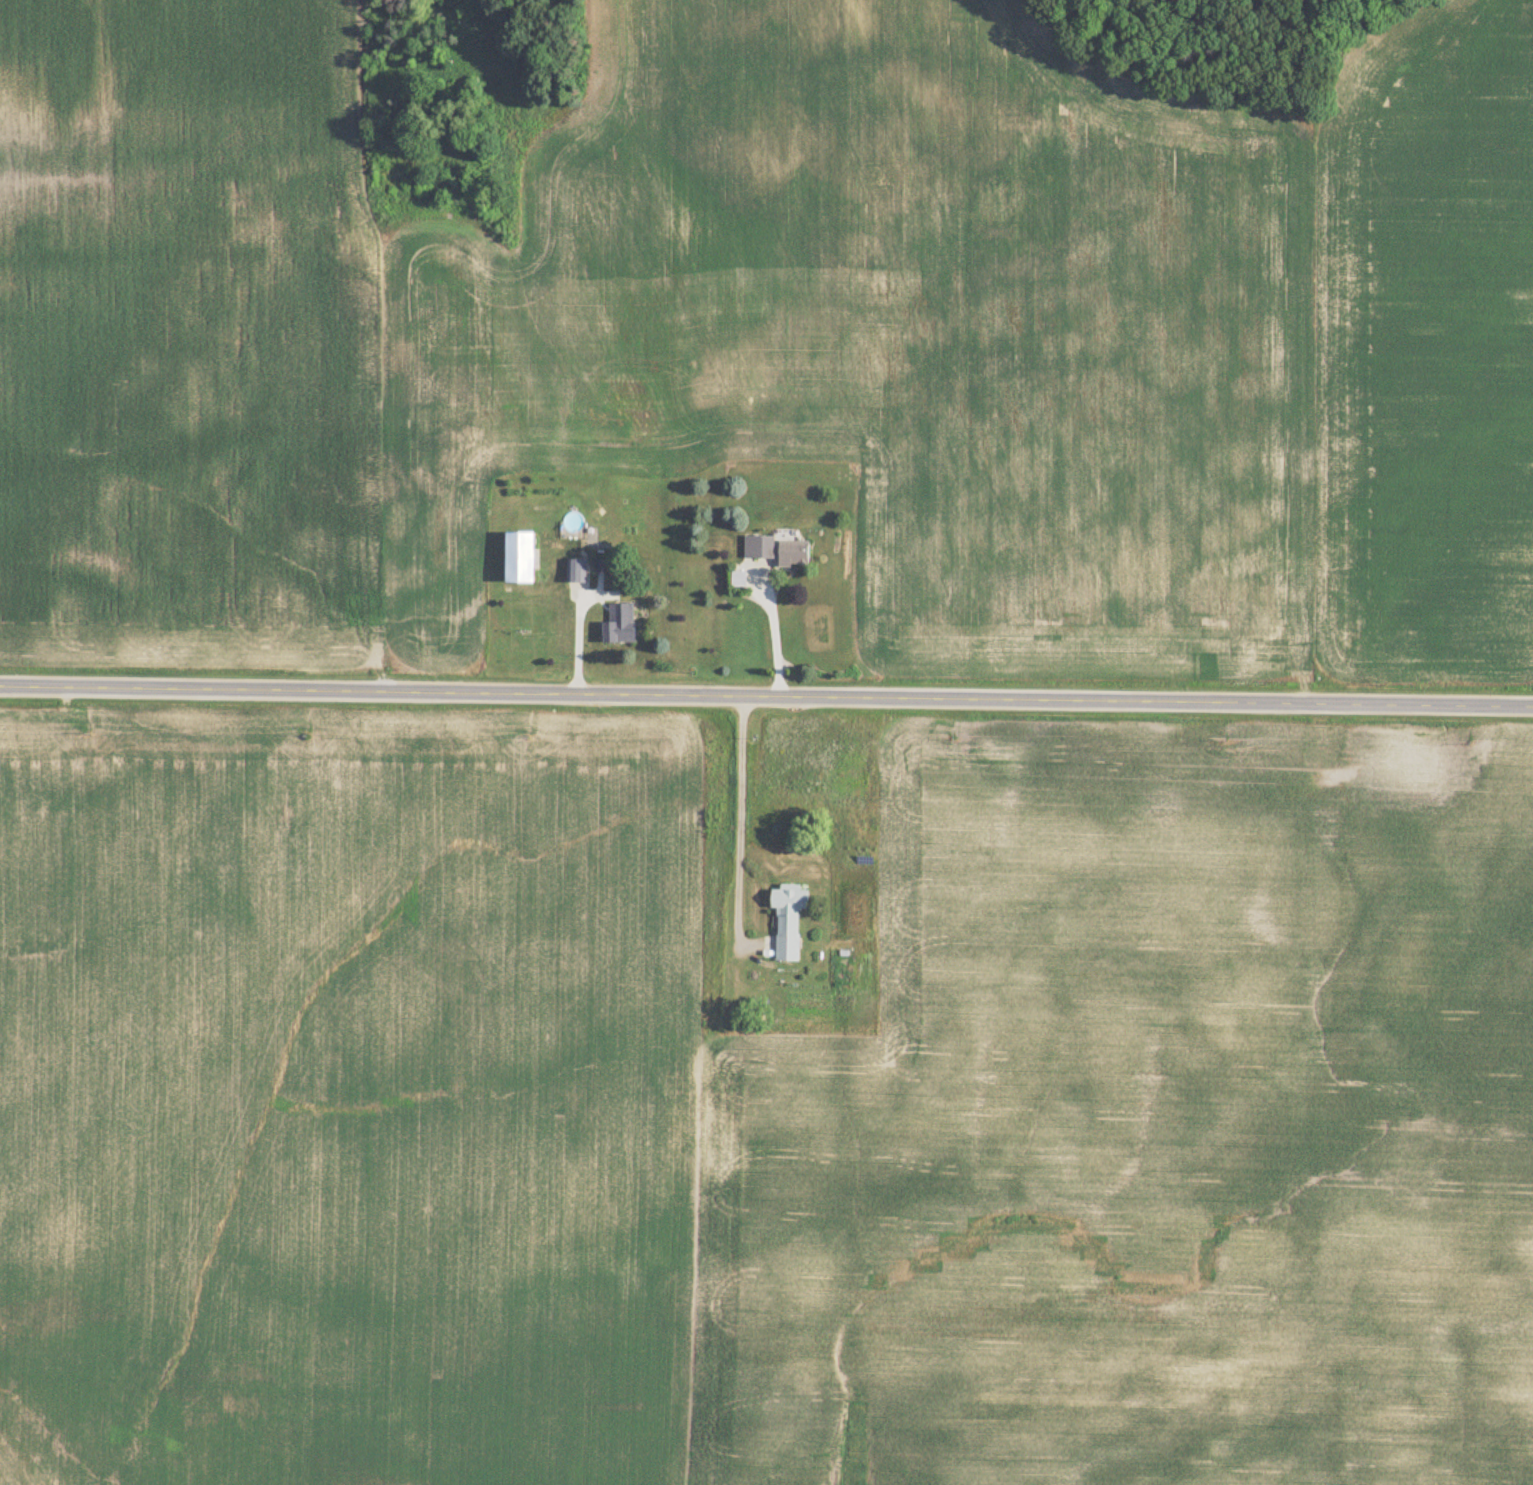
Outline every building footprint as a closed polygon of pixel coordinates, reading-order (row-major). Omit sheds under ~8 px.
[(538,581),(538,531),(510,531),(510,581),(538,581)] [(811,538),(746,537),(746,559),(781,559),(781,566),(811,566),(811,538)] [(588,558),(570,558),(570,581),(588,581),(588,558)] [(637,602),(611,602),(611,620),(607,620),(607,640),(637,640),(637,602)] [(800,960),(801,907),(812,907),(812,890),(803,890),(803,886),(775,885),(775,907),(780,907),(779,960),(800,960)]
